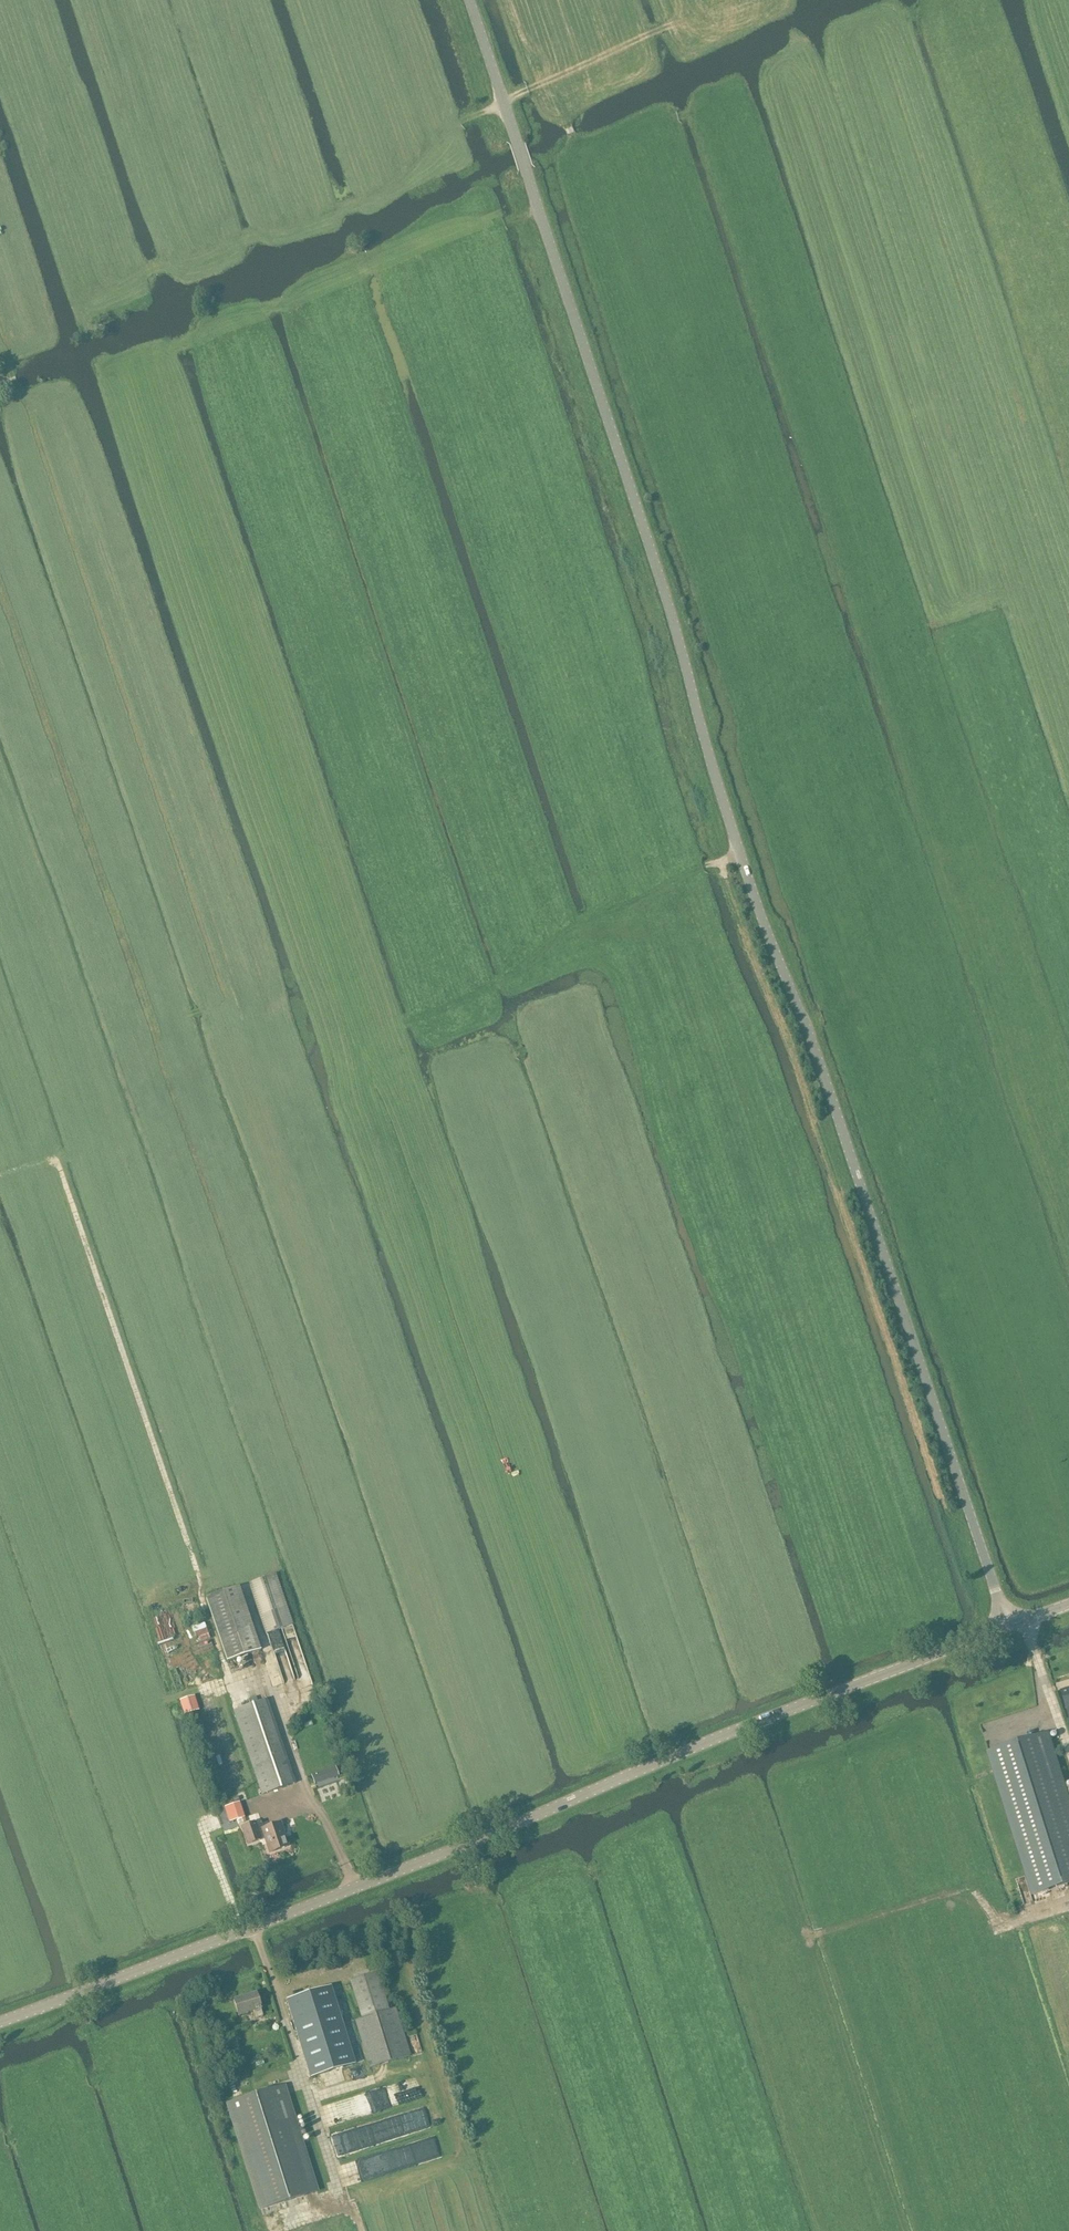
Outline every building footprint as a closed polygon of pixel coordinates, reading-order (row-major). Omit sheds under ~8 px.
[(249,1583),(267,1634),(292,1625),(276,1576),(249,1583)] [(228,1661),(262,1650),(239,1587),(206,1598),(228,1661)] [(180,1700),(185,1714),(199,1710),(194,1696),(180,1700)] [(262,1794),(292,1784),(265,1700),(235,1710),(262,1794)] [(1068,1883),(1068,1796),(1049,1732),(987,1751),(1032,1895),(1068,1883)] [(336,1766),(323,1770),(327,1780),(339,1776),(336,1766)] [(224,1808),(226,1814),(229,1823),(244,1818),(239,1803),(224,1808)] [(280,1824),(264,1829),(261,1821),(242,1827),(247,1844),(264,1838),(269,1853),(288,1846),(280,1824)] [(370,2068),(410,2056),(395,2008),(389,2010),(377,1973),(350,1981),(362,2019),(355,2021),(370,2068)] [(335,1986),(287,2001),(311,2077),(359,2061),(335,1986)] [(256,2018),(263,2016),(260,2008),(256,1993),(234,1999),(239,2015),(254,2010),(256,2018)] [(286,2085),(226,2103),(259,2210),(319,2191),(286,2085)]
